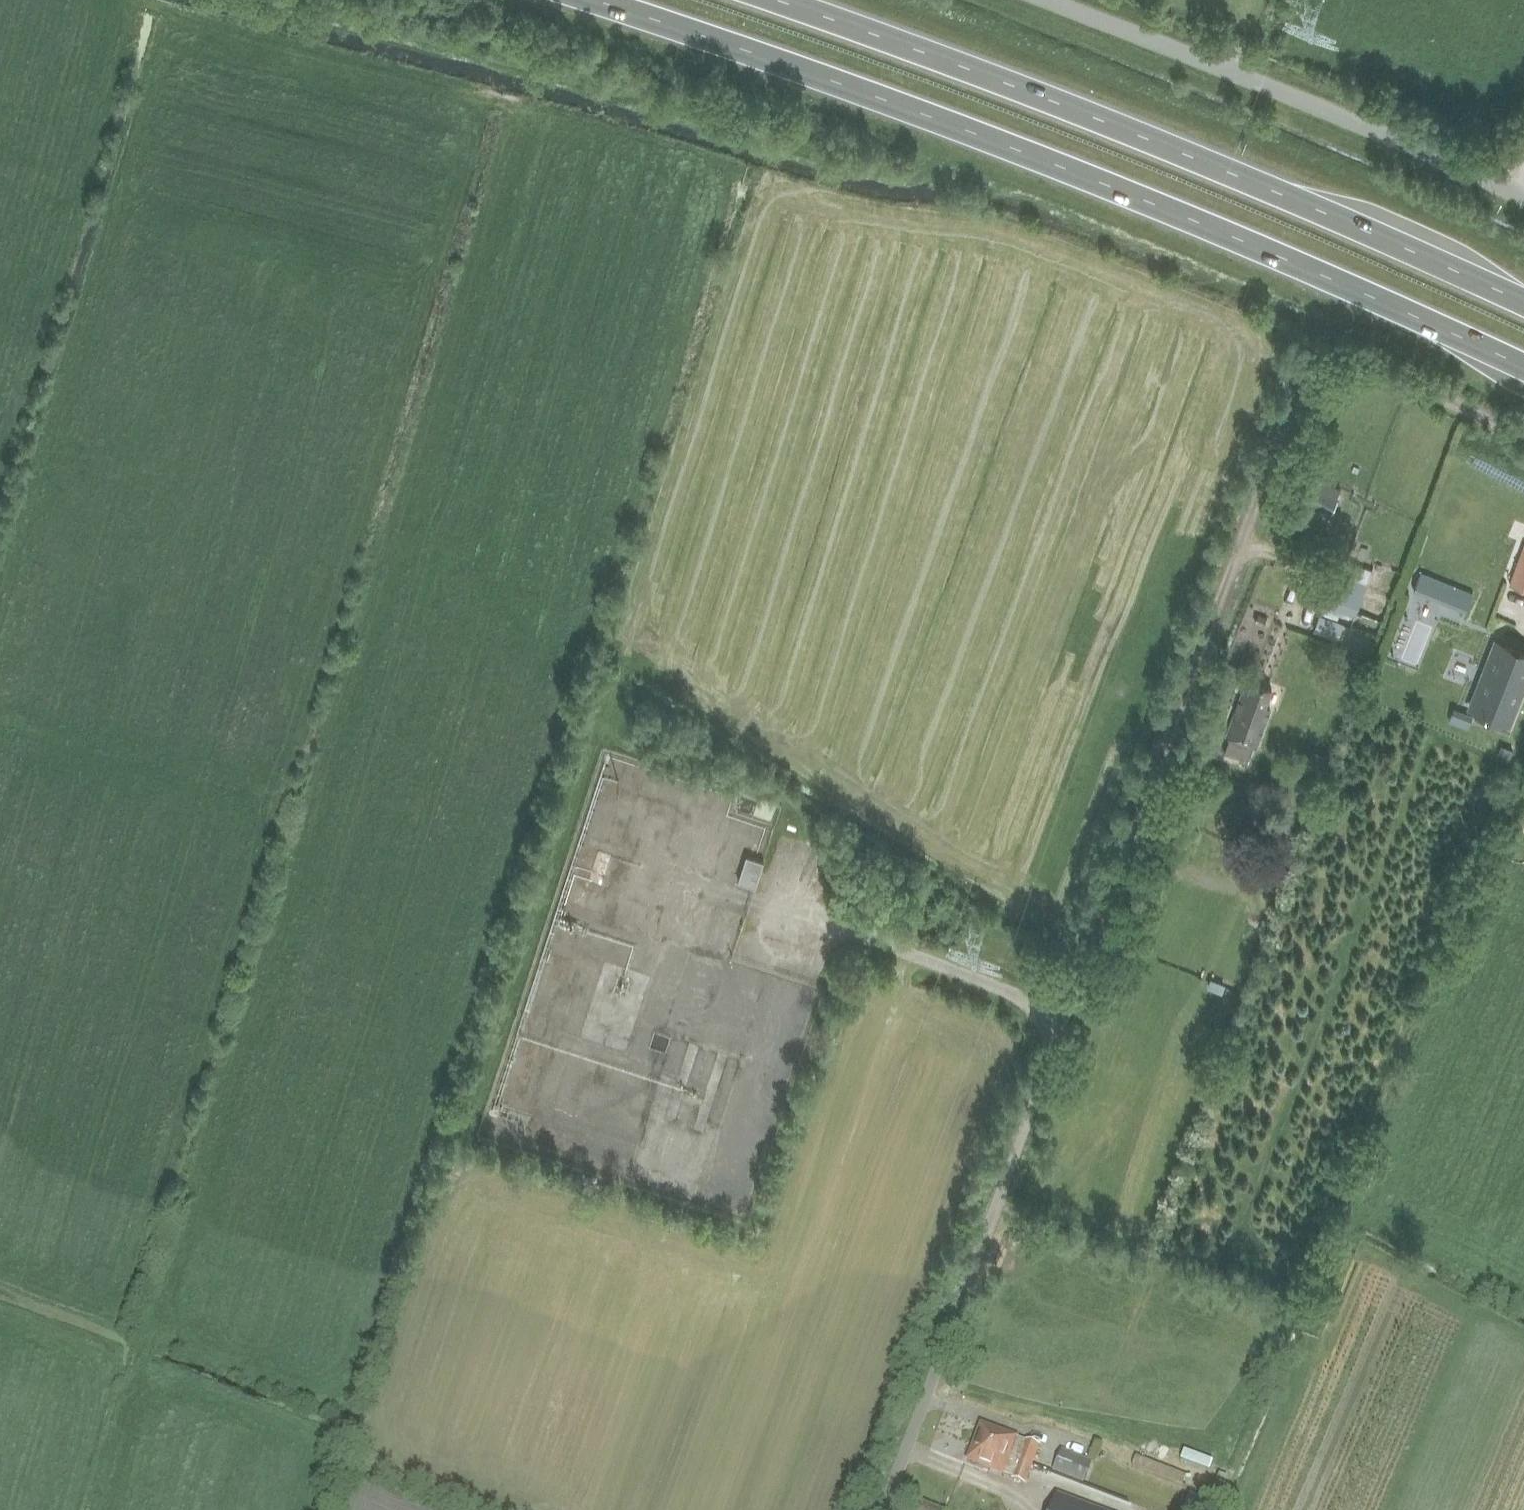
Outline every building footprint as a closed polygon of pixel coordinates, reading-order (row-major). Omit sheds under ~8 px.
[(1318,478),(1312,489),(1335,500),(1341,489),(1318,478)] [(1304,501),(1331,513),(1337,501),(1335,500),(1312,489),(1310,488),(1304,501)] [(1513,567),(1507,583),(1523,589),(1523,542),(1523,541),(1513,567)] [(1363,596),(1367,584),(1335,573),(1331,585),(1324,604),(1354,615),(1363,596)] [(1413,582),(1407,596),(1452,615),(1458,600),(1432,589),(1413,582)] [(1317,622),(1314,630),(1336,638),(1342,623),(1320,615),(1319,615),(1317,622)] [(1509,724),(1523,684),(1523,651),(1497,641),(1492,653),(1499,656),(1485,691),(1479,688),(1471,709),(1509,724)] [(1257,745),(1270,708),(1265,706),(1271,687),(1252,680),(1248,691),(1243,689),(1227,735),(1257,745)] [(756,887),(764,862),(747,857),(739,882),(756,887)] [(1032,1464),(1039,1445),(1026,1441),(1026,1442),(1014,1438),(1015,1436),(1003,1432),(1002,1435),(982,1427),(981,1429),(978,1431),(975,1438),(977,1442),(976,1443),(1032,1464)] [(1032,1464),(976,1443),(975,1445),(972,1447),(969,1454),(971,1458),(970,1460),(990,1467),(989,1470),(1001,1474),(1001,1473),(1013,1477),(1012,1478),(1025,1483),(1032,1464)] [(1084,1484),(1092,1461),(1061,1449),(1053,1472),(1084,1484)] [(1136,1457),(1132,1467),(1182,1486),(1186,1477),(1136,1457)] [(1057,1494),(1051,1509),(1100,1509),(1057,1494)]
